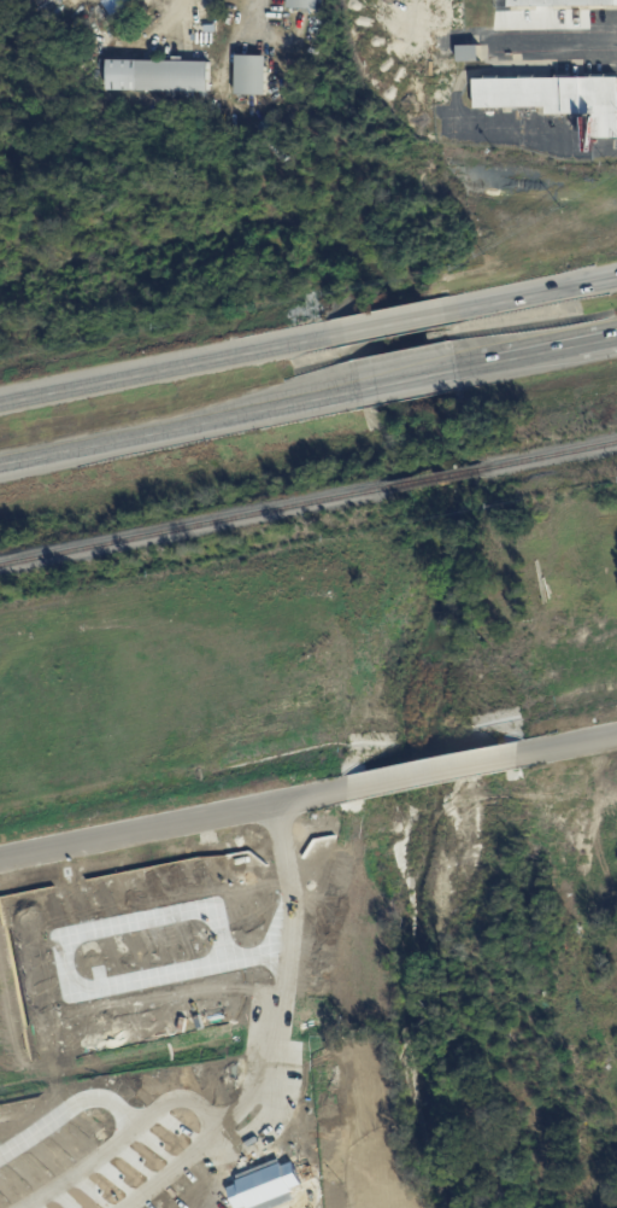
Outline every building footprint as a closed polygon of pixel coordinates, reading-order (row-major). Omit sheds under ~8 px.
[(458,61),(479,60),(479,44),(458,45),(458,61)] [(267,55),(237,54),(236,94),(266,95),(267,55)] [(108,89),(208,91),(209,61),(109,59),(108,89)] [(545,107),(545,114),(592,114),(593,137),(616,137),(616,77),(474,78),(474,107),(545,107)]
